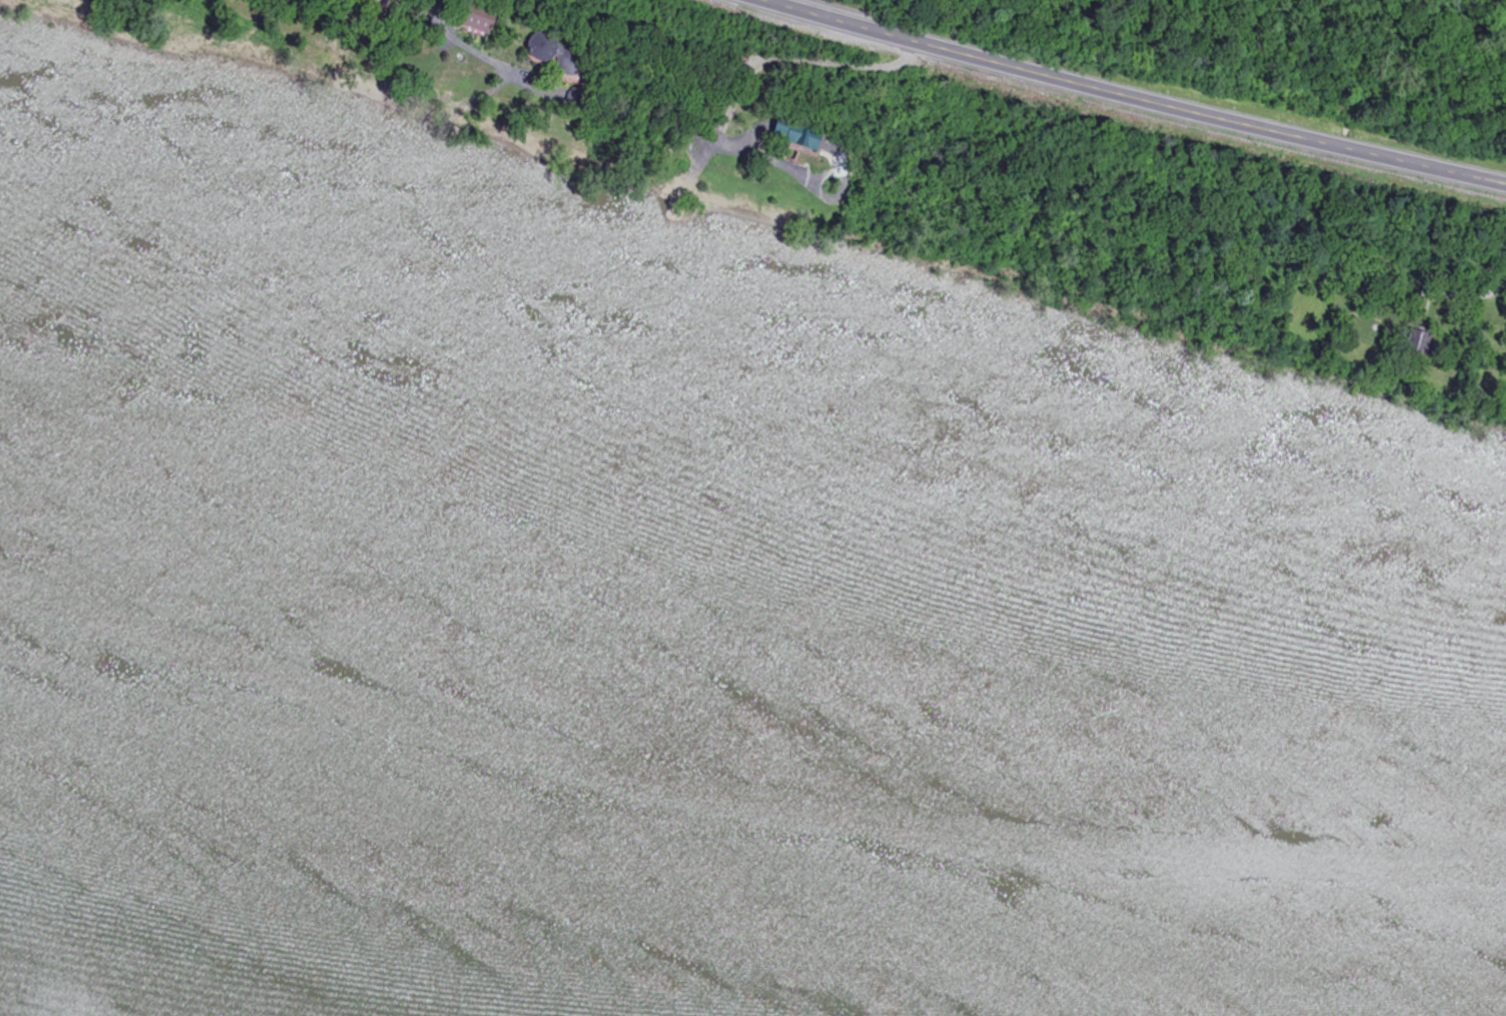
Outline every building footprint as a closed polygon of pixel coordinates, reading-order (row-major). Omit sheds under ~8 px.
[(361,2),(391,13),(395,0),(362,0),(361,2)] [(494,40),(506,19),(474,2),(462,23),(494,40)] [(577,76),(586,55),(538,34),(529,55),(577,76)] [(824,153),(830,132),(783,118),(777,140),(824,153)]
